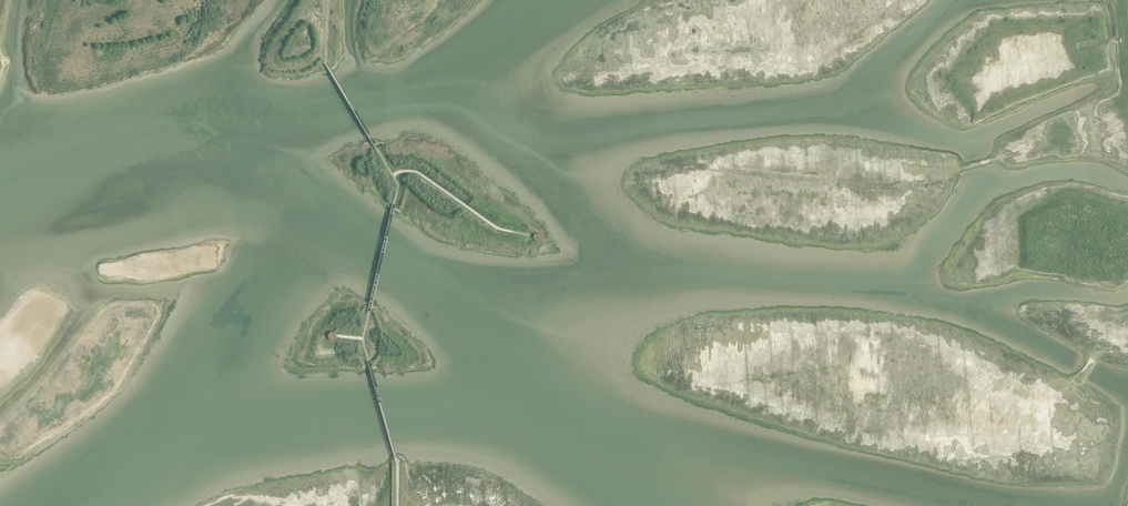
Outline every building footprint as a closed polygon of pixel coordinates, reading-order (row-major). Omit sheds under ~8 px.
[(535,234),(534,238),(535,240),(539,242),(541,240),(543,237),(541,234),(538,233),(535,234)] [(330,332),(328,334),(329,338),(331,340),(335,339),(337,337),(336,333),(333,331),(330,332)]
